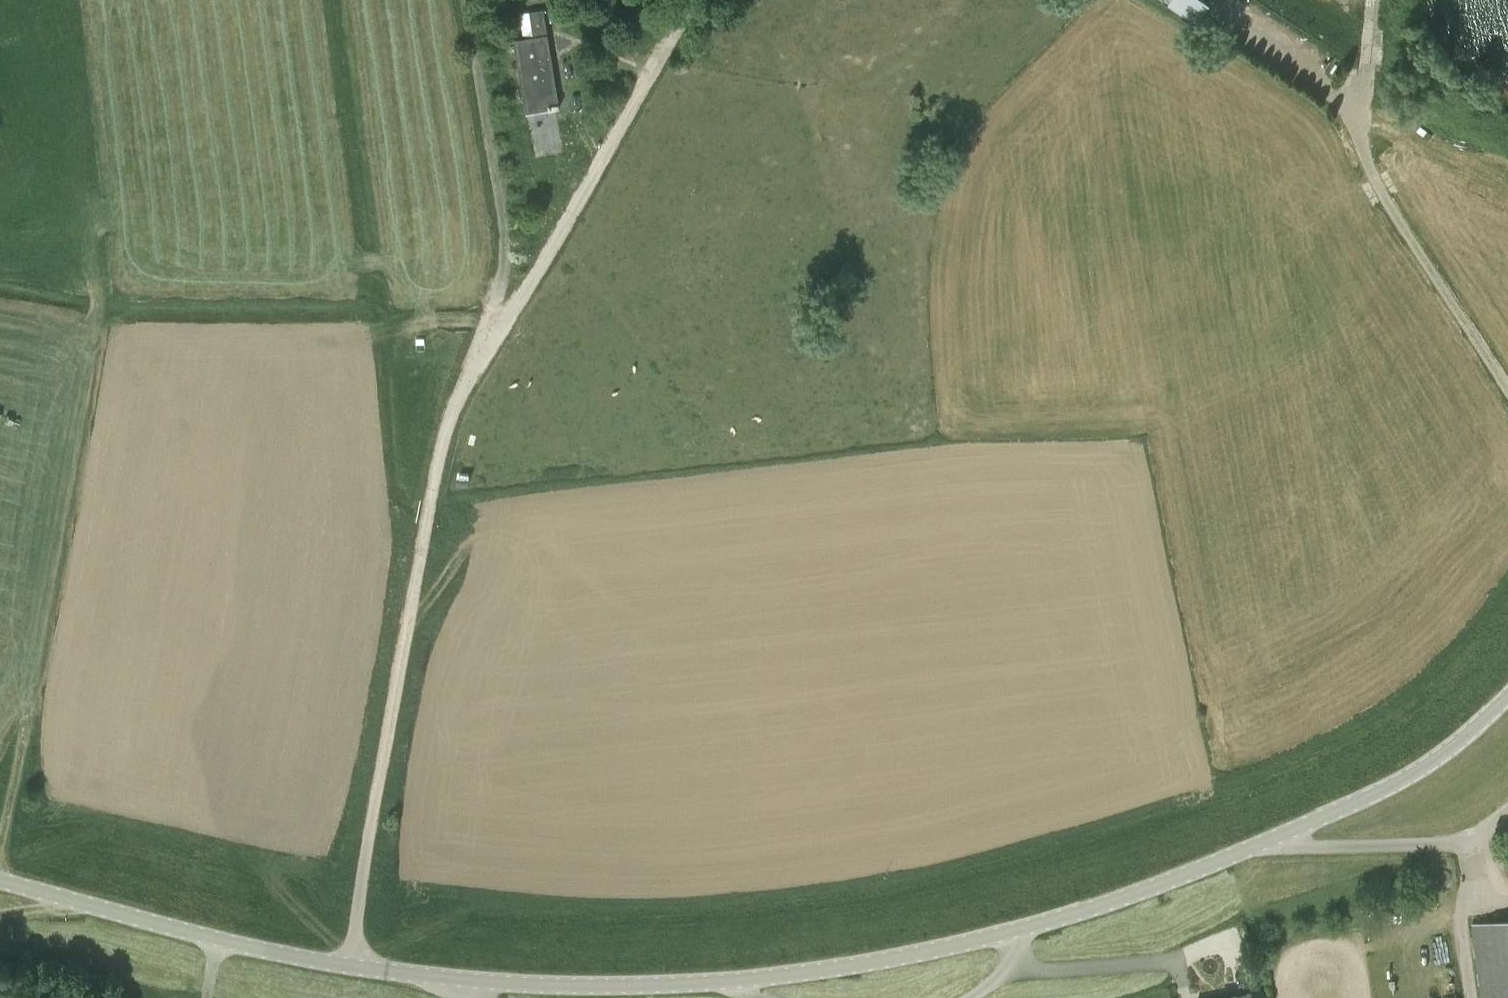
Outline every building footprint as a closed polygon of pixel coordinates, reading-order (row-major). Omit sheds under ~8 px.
[(1193,0),(1178,0),(1172,10),(1198,26),(1209,9),(1193,0)] [(524,37),(514,39),(526,112),(560,106),(544,8),(520,13),(524,37)] [(1471,923),(1481,997),(1507,997),(1507,918),(1471,923)] [(1252,988),(1204,997),(1254,997),(1252,988)]
